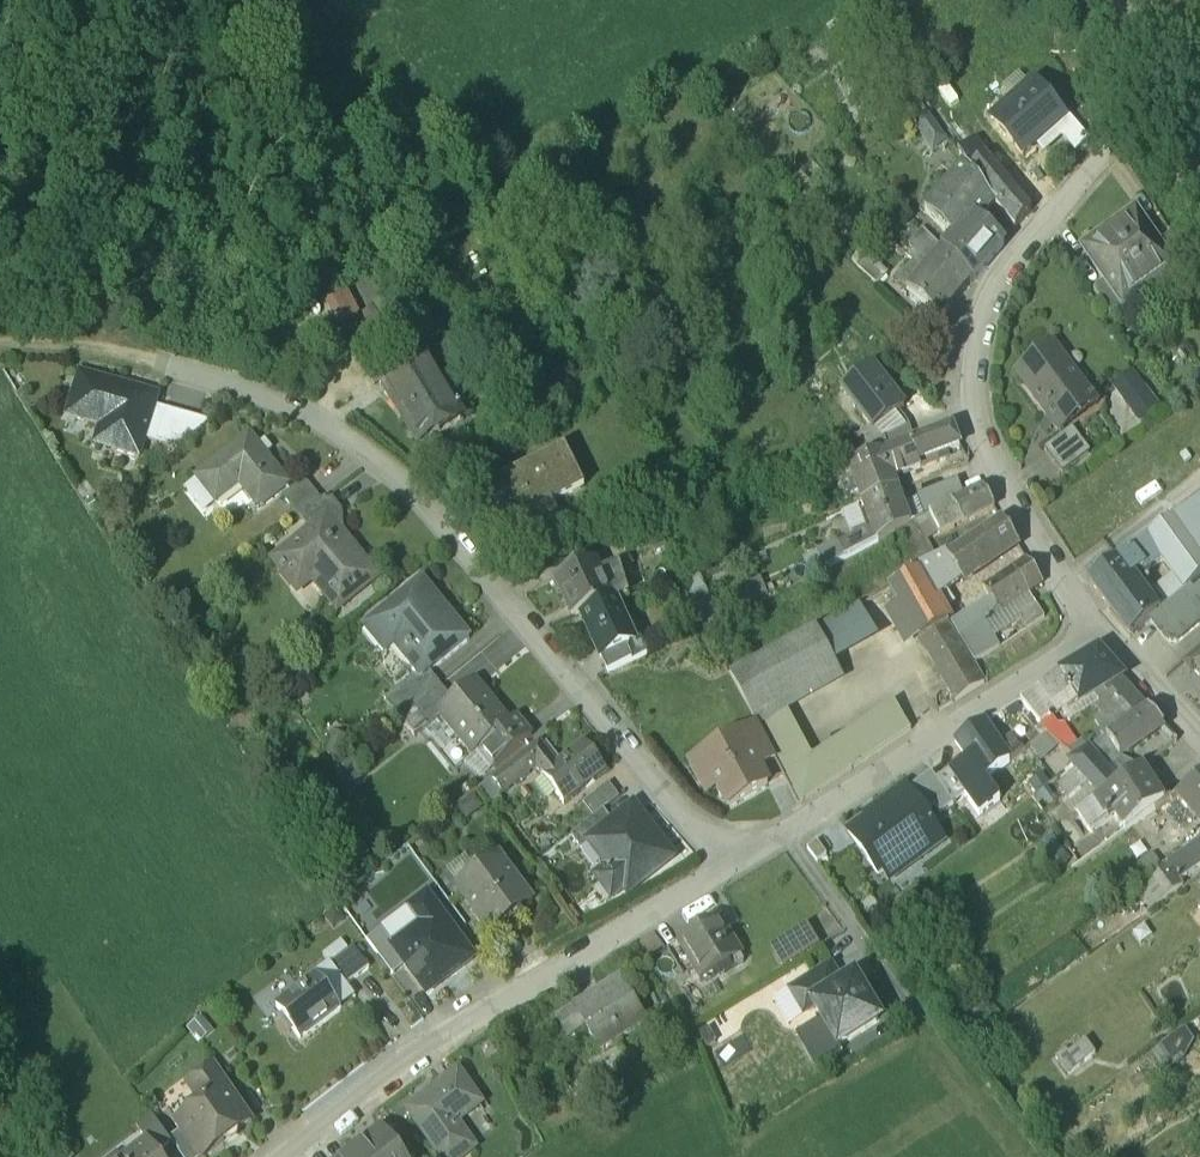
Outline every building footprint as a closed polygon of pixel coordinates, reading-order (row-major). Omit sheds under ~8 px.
[(1146,59),(1140,55),(1135,62),(1140,66),(1146,59)] [(1033,90),(995,123),(1023,155),(1060,122),(1033,90)] [(971,150),(967,146),(958,153),(961,158),(971,150)] [(971,150),(961,158),(978,183),(981,187),(994,203),(1016,229),(1032,211),(977,146),(971,150)] [(1003,244),(977,223),(994,203),(981,187),(978,183),(964,164),(927,208),(955,236),(944,247),(974,278),(1003,244)] [(1159,242),(1138,212),(1137,213),(1131,212),(1124,217),(1123,222),(1110,231),(1146,281),(1171,264),(1173,262),(1159,242)] [(1146,281),(1110,231),(1098,239),(1093,239),(1086,243),(1084,249),(1083,250),(1105,281),(1119,301),(1121,299),(1146,281)] [(1172,234),(1159,242),(1173,262),(1171,264),(1175,270),(1189,260),(1172,234)] [(974,278),(944,247),(928,267),(960,295),(974,278)] [(874,250),(860,264),(886,289),(899,275),(874,250)] [(928,267),(908,289),(941,317),(960,295),(928,267)] [(1105,281),(1093,289),(1111,315),(1125,305),(1121,299),(1119,301),(1105,281)] [(1011,375),(1056,436),(1070,425),(1098,405),(1052,344),(1011,375)] [(438,390),(421,361),(425,359),(424,358),(381,384),(390,399),(396,396),(409,417),(406,419),(421,445),(440,434),(438,431),(458,419),(460,422),(461,422),(442,388),(438,390)] [(1114,382),(1146,425),(1171,407),(1139,364),(1114,382)] [(890,389),(874,368),(876,366),(875,365),(848,385),(865,407),(861,411),(875,429),(899,410),(906,405),(892,387),(890,389)] [(158,399),(80,376),(67,420),(110,432),(115,442),(112,454),(139,462),(154,410),(158,399)] [(210,427),(154,410),(144,444),(176,454),(210,427)] [(912,439),(899,410),(875,429),(839,441),(849,461),(852,460),(884,449),(912,439)] [(1090,452),(1070,425),(1056,436),(1039,447),(1060,474),(1090,452)] [(955,426),(913,441),(920,459),(961,444),(955,426)] [(913,441),(912,439),(884,449),(894,475),(922,465),(920,459),(913,441)] [(287,487),(250,440),(197,481),(213,500),(236,482),(258,510),(287,487)] [(884,449),(852,460),(867,501),(899,488),(894,475),(884,449)] [(499,480),(474,492),(483,509),(507,496),(527,537),(544,528),(547,534),(567,530),(554,504),(581,491),(561,450),(499,480)] [(466,477),(474,492),(499,480),(491,465),(466,477)] [(283,498),(300,520),(325,501),(307,479),(283,498)] [(899,488),(867,501),(875,523),(881,539),(893,533),(912,523),(899,488)] [(983,489),(936,514),(940,523),(957,515),(961,522),(994,506),(983,489)] [(1173,519),(1199,559),(1199,498),(1173,519)] [(325,501),(301,521),(310,533),(312,535),(329,522),(337,516),(325,501)] [(944,531),(961,522),(957,515),(940,523),(944,531)] [(912,523),(893,533),(914,573),(923,569),(921,565),(920,564),(946,552),(927,516),(912,523)] [(1173,519),(1150,536),(1187,589),(1199,578),(1199,559),(1173,519)] [(1003,521),(972,542),(974,545),(950,557),(955,569),(958,573),(962,581),(1017,545),(1003,521)] [(341,537),(329,522),(312,535),(310,533),(276,560),(298,588),(317,572),(327,585),(320,591),(337,612),(376,581),(352,551),(349,553),(338,539),(341,537)] [(825,566),(881,539),(875,523),(817,551),(825,566)] [(1130,550),(1088,582),(1109,609),(1137,587),(1133,581),(1147,571),(1130,550)] [(948,553),(921,565),(923,569),(930,581),(955,569),(950,557),(948,553)] [(1027,559),(1015,567),(1031,591),(1042,582),(1027,559)] [(597,564),(556,580),(574,622),(583,618),(614,605),(597,564)] [(1015,567),(986,586),(1012,618),(994,632),(977,608),(953,622),(962,636),(963,635),(978,661),(1048,616),(1042,607),(1031,591),(1015,567)] [(914,573),(894,584),(922,640),(953,622),(934,589),(930,581),(923,569),(914,573)] [(955,569),(930,581),(934,589),(958,573),(955,569)] [(745,603),(773,591),(765,572),(737,584),(745,603)] [(1157,613),(1149,620),(1168,641),(1178,641),(1199,623),(1199,578),(1187,589),(1157,613)] [(469,641),(422,583),(403,598),(364,629),(382,651),(395,640),(406,654),(402,658),(416,675),(420,680),(429,673),(469,641)] [(1137,587),(1109,609),(1129,636),(1149,620),(1157,613),(1148,601),(1137,587)] [(614,605),(583,618),(602,663),(627,652),(639,647),(619,603),(614,605)] [(859,603),(730,672),(758,725),(787,710),(842,679),(831,661),(877,635),(859,603)] [(986,681),(953,622),(922,640),(956,700),(986,681)] [(627,652),(602,663),(607,675),(632,663),(627,652)] [(1121,679),(1098,653),(1045,685),(1059,707),(1065,716),(1094,698),(1116,731),(1148,711),(1147,711),(1148,710),(1121,679)] [(420,680),(416,675),(384,701),(398,718),(411,708),(439,685),(429,673),(420,680)] [(498,711),(474,682),(452,700),(437,711),(440,715),(462,742),(498,711)] [(439,685),(411,708),(427,726),(440,715),(437,711),(452,700),(439,685)] [(1066,727),(1058,729),(1047,714),(1059,707),(1045,685),(1020,700),(1041,726),(1046,734),(1058,743),(1076,758),(1083,753),(1066,727)] [(811,754),(783,771),(800,801),(911,729),(893,701),(811,754)] [(411,708),(398,718),(414,737),(427,726),(411,708)] [(787,710),(758,725),(783,771),(811,754),(787,710)] [(1116,731),(1107,737),(1119,757),(1164,726),(1148,710),(1147,711),(1148,711),(1116,731)] [(498,711),(462,742),(474,755),(480,750),(495,768),(532,738),(517,719),(510,725),(498,711)] [(999,747),(982,723),(956,741),(967,757),(983,780),(1009,761),(999,747)] [(775,758),(756,724),(739,733),(758,767),(775,758)] [(1041,726),(1035,730),(1041,738),(1046,734),(1041,726)] [(739,733),(700,755),(727,806),(767,784),(758,767),(739,733)] [(1041,738),(1031,745),(1041,757),(1058,743),(1046,734),(1041,738)] [(1012,738),(999,747),(1009,761),(1022,751),(1012,738)] [(584,745),(556,767),(539,745),(527,755),(536,768),(564,804),(605,772),(584,745)] [(1117,785),(1088,749),(1083,753),(1076,758),(1069,762),(1077,771),(1098,796),(1100,798),(1117,785)] [(527,755),(492,782),(502,794),(536,768),(527,755)] [(983,780),(967,757),(948,772),(949,774),(964,794),(978,814),(997,800),(983,780)] [(1061,782),(1082,808),(1098,796),(1077,771),(1061,782)] [(1164,802),(1137,771),(1117,785),(1100,798),(1098,796),(1082,808),(1097,826),(1112,812),(1126,828),(1164,802)] [(932,772),(908,789),(924,813),(934,806),(940,814),(954,804),(938,782),(932,772)] [(964,794),(949,774),(938,782),(953,802),(964,794)] [(1178,794),(1199,818),(1199,817),(1199,776),(1178,794)] [(608,784),(583,804),(593,817),(603,810),(618,798),(608,784)] [(847,829),(886,879),(943,840),(924,813),(908,789),(904,784),(874,806),(877,812),(868,818),(866,815),(847,829)] [(611,822),(589,839),(591,842),(610,866),(596,877),(611,897),(633,881),(637,886),(673,858),(659,840),(657,842),(652,835),(654,833),(633,805),(611,822)] [(593,817),(571,835),(581,849),(591,842),(589,839),(611,822),(603,810),(593,817)] [(827,854),(817,840),(807,848),(817,861),(827,854)] [(1167,864),(1178,880),(1199,865),(1199,841),(1167,864)] [(1156,849),(1122,872),(1133,888),(1135,886),(1167,864),(1156,849)] [(528,899),(496,856),(456,885),(490,931),(521,908),(519,906),(528,899)] [(1167,864),(1135,886),(1143,897),(1139,900),(1142,905),(1147,901),(1151,907),(1182,886),(1178,880),(1167,864)] [(872,893),(857,903),(864,913),(878,903),(872,893)] [(391,943),(407,964),(428,992),(473,958),(427,896),(408,910),(418,923),(392,942),(391,943)] [(719,916),(674,945),(699,984),(744,955),(719,916)] [(788,964),(825,940),(814,922),(776,946),(788,964)] [(393,974),(407,964),(391,943),(392,942),(382,929),(367,940),(393,974)] [(353,945),(329,963),(344,984),(368,966),(353,945)] [(831,969),(791,993),(805,1015),(816,1009),(815,1007),(843,990),(831,969)] [(338,1007),(316,976),(276,1005),(298,1036),(338,1007)] [(619,976),(574,1003),(601,1049),(646,1022),(619,976)] [(843,990),(815,1007),(816,1009),(839,1046),(878,1022),(854,983),(843,990)] [(1052,1048),(1067,1070),(1096,1050),(1080,1028),(1052,1048)] [(1177,1029),(1151,1048),(1166,1069),(1192,1050),(1177,1029)] [(202,1102),(194,1107),(187,1106),(174,1115),(180,1123),(180,1122),(200,1150),(223,1135),(224,1128),(231,1123),(237,1124),(250,1115),(212,1061),(193,1074),(191,1086),(202,1102)] [(451,1121),(479,1101),(457,1071),(408,1107),(445,1156),(453,1156),(469,1146),(451,1121)] [(170,1135),(151,1110),(136,1121),(147,1136),(155,1146),(170,1135)] [(180,1122),(180,1123),(167,1131),(186,1156),(191,1156),(200,1150),(180,1122)] [(341,1156),(402,1156),(381,1128),(341,1156)] [(155,1146),(147,1136),(119,1156),(161,1156),(154,1147),(155,1146)]
